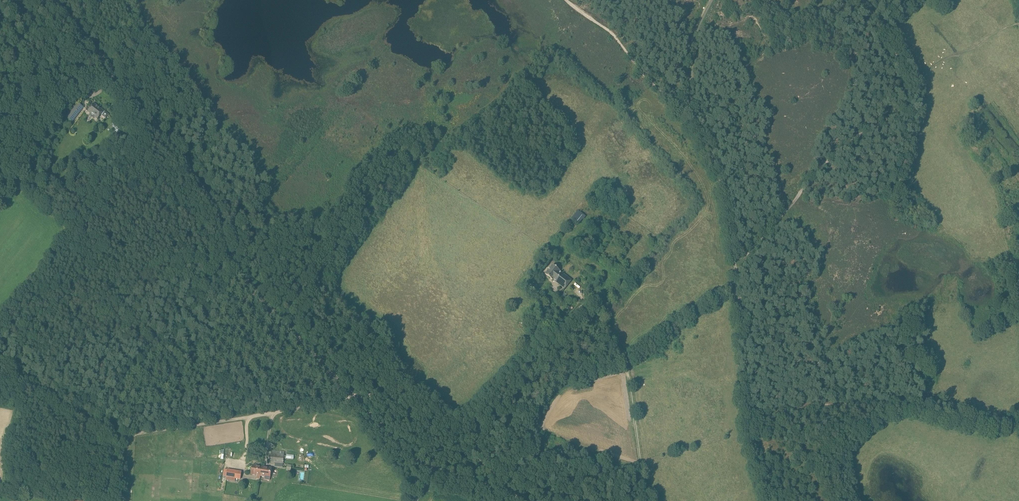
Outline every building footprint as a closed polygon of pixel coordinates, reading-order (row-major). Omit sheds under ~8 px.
[(77,102),(66,117),(72,121),(83,107),(77,102)] [(109,114),(103,111),(94,103),(87,111),(97,119),(101,114),(106,118),(109,114)] [(122,139),(128,133),(115,121),(109,127),(122,139)] [(578,225),(585,216),(578,210),(571,219),(578,225)] [(545,273),(560,285),(564,288),(571,279),(560,270),(553,264),(545,273)] [(283,467),(283,464),(284,459),(294,459),(294,455),(287,454),(286,456),(284,456),(284,454),(285,452),(272,450),(271,453),(270,462),(275,463),(275,467),(283,467)] [(260,476),(262,466),(255,465),(253,475),(257,475),(257,479),(260,479),(261,476),(260,476)] [(265,477),(264,479),(270,480),(272,468),(262,466),(260,476),(261,476),(265,477)] [(228,469),(226,477),(241,480),(242,471),(228,469)]
